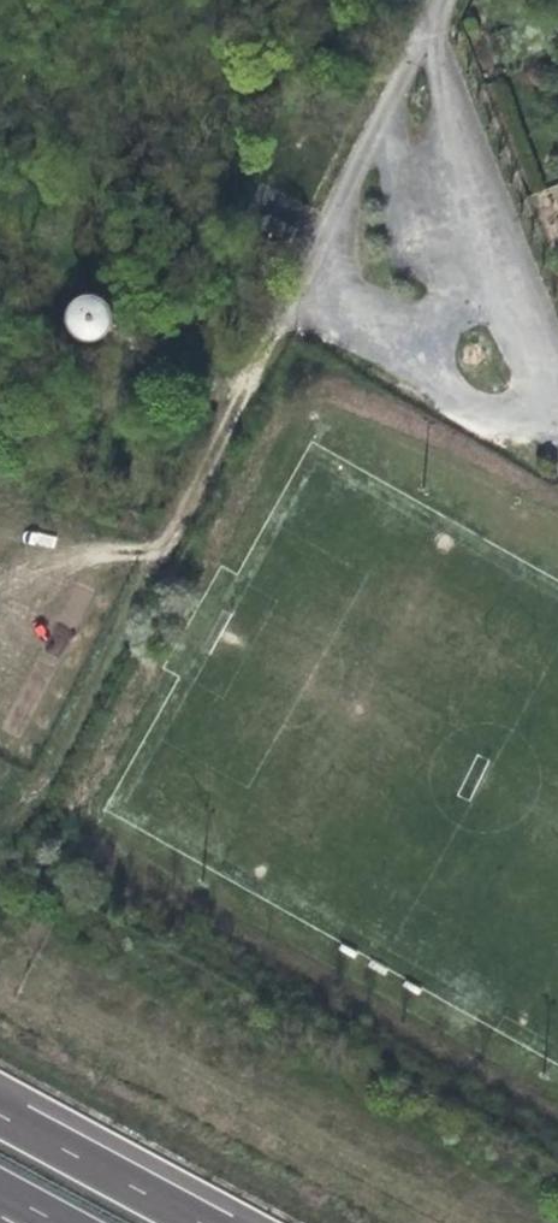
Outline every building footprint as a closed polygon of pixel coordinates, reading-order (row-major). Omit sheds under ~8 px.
[(72,324),(79,331),(87,333),(97,329),(101,322),(102,311),(92,303),(82,303),(76,306),(72,312),(71,320),(72,324)]
